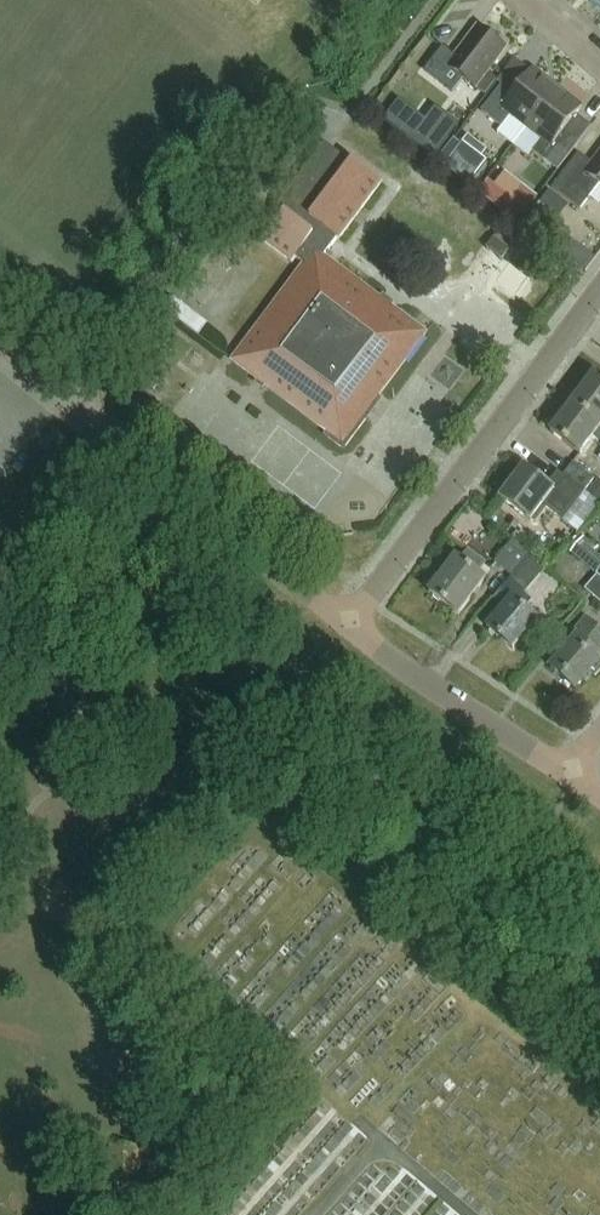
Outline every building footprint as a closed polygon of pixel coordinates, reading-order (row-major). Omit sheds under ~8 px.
[(475,89),(506,49),(478,28),(454,58),(443,50),(425,73),(437,82),(447,68),(475,89)] [(526,129),(557,89),(533,70),(530,73),(514,61),(497,82),(502,86),(481,113),(502,129),(511,117),(526,129)] [(557,172),(578,145),(563,133),(582,108),(557,89),(526,129),(542,141),(533,153),(557,172)] [(349,163),(323,144),(276,208),(283,214),(262,242),(292,264),(295,259),(304,266),(232,362),(330,436),(327,438),(340,448),(346,447),(366,420),(365,415),(426,334),(323,258),(337,239),(338,241),(381,182),(354,157),(349,163)] [(469,186),(485,164),(462,147),(446,168),(469,186)] [(599,186),(599,155),(592,165),(579,155),(552,189),(580,211),(599,186)] [(488,180),(478,194),(517,225),(538,199),(522,186),(512,199),(488,180)] [(501,262),(512,248),(496,236),(486,250),(501,262)] [(497,280),(520,297),(542,267),(519,249),(497,280)] [(172,301),(163,312),(182,327),(191,315),(172,301)] [(595,377),(574,405),(599,425),(599,380),(595,377)] [(574,405),(552,434),(581,456),(595,437),(599,441),(599,425),(574,405)] [(563,522),(595,480),(573,464),(564,476),(559,473),(548,487),(524,469),(501,500),(531,522),(543,507),(563,522)] [(576,539),(566,552),(596,578),(584,592),(599,606),(599,560),(576,539)] [(512,578),(531,556),(513,541),(494,563),(512,578)] [(485,581),(479,577),(487,566),(468,553),(461,563),(456,559),(429,594),(459,616),(485,581)] [(531,556),(512,578),(493,600),(504,609),(487,629),(512,651),(537,621),(524,610),(531,602),(523,595),(545,570),(542,568),(543,566),(531,556)] [(599,673),(599,659),(598,657),(599,655),(599,631),(587,619),(571,637),(576,641),(550,671),(575,692),(589,676),(595,678),(599,673)] [(194,888),(202,879),(193,870),(185,879),(194,888)] [(131,1098),(140,1061),(118,1055),(108,1092),(131,1098)] [(140,1177),(140,1147),(110,1147),(110,1177),(140,1177)]
